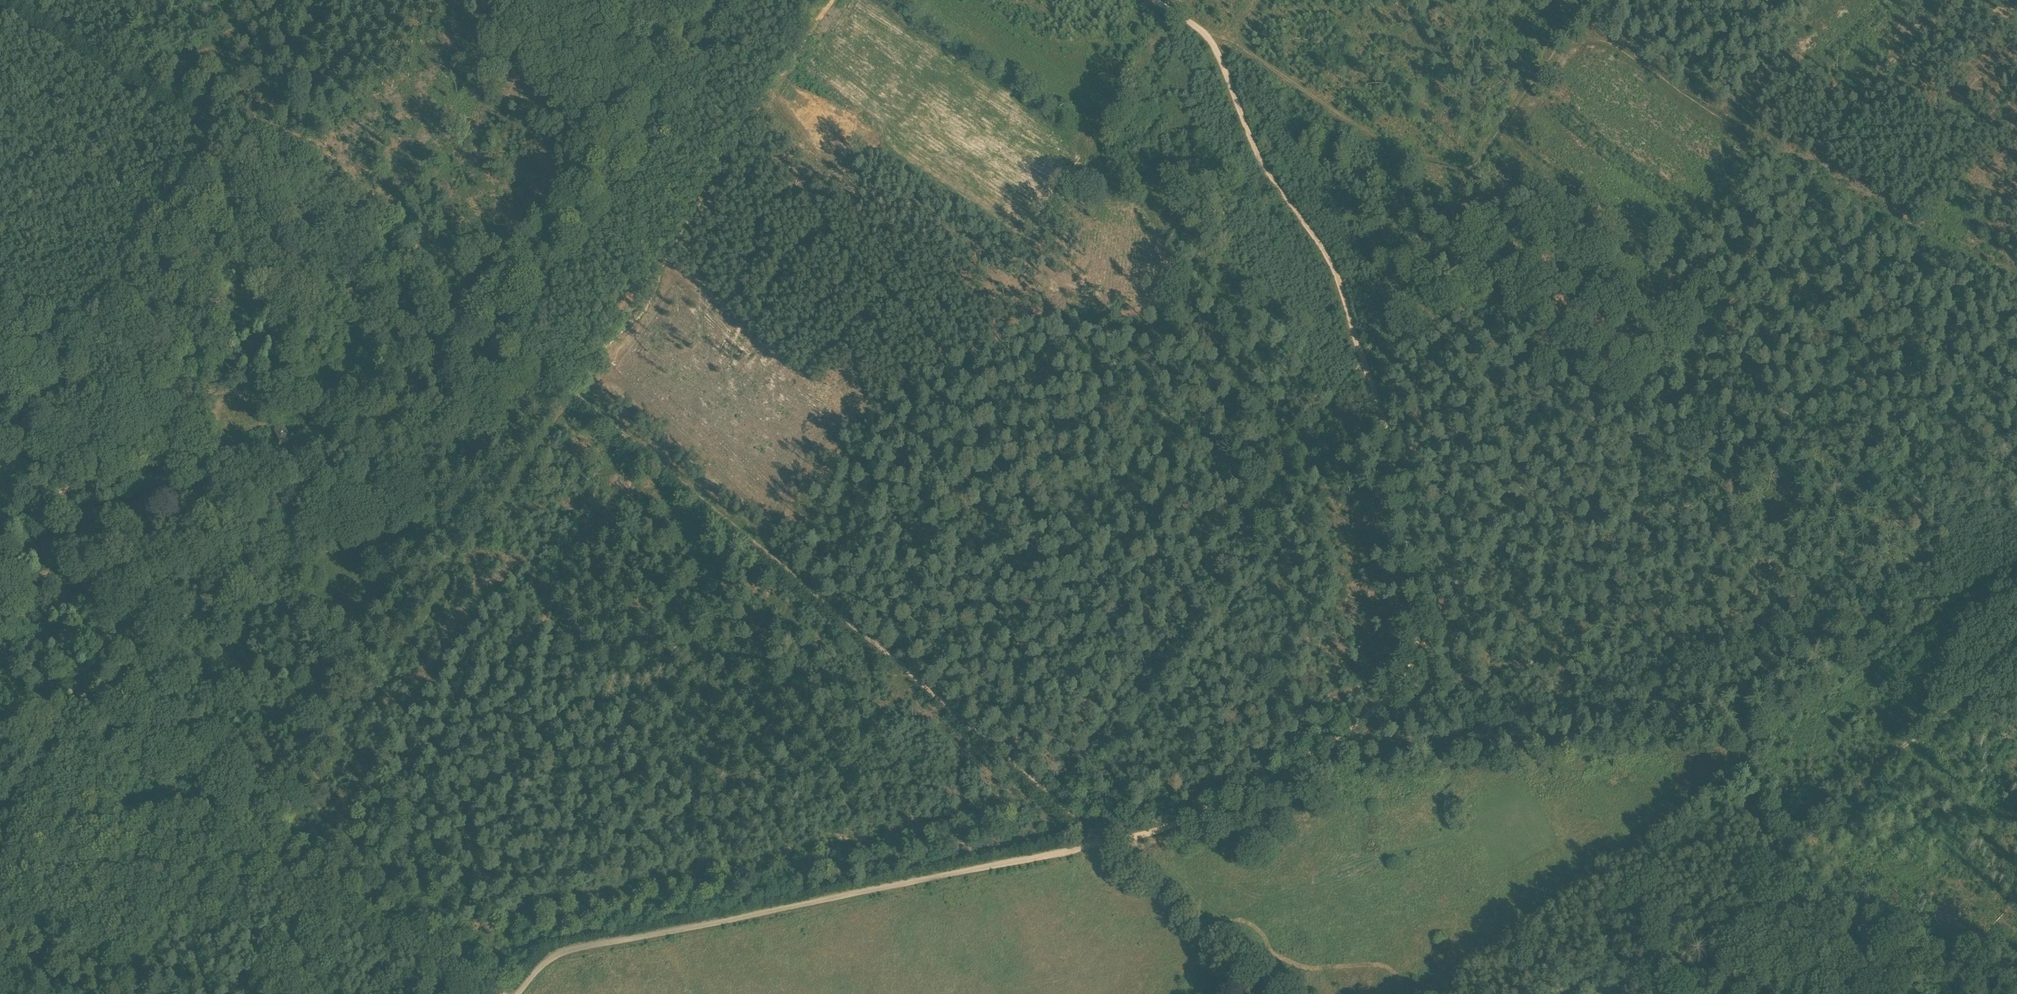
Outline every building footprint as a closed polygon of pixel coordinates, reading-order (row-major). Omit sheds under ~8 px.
[(281,419),(271,425),(273,427),(272,428),(279,436),(281,435),(284,438),(292,432),(281,419)]
